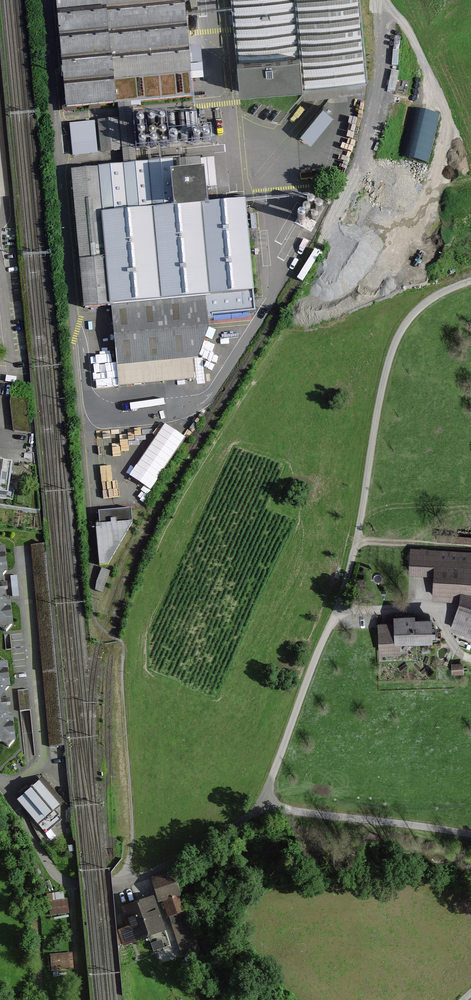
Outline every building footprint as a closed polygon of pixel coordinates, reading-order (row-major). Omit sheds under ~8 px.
[(190,97),(181,0),(54,0),(64,108),(190,97)] [(239,92),(365,80),(357,0),(230,0),(238,77),(239,92)] [(432,159),(440,109),(421,106),(417,131),(410,130),(406,155),(432,159)] [(323,109),(301,136),(310,143),(332,116),(323,109)] [(131,118),(69,126),(73,156),(135,147),(131,118)] [(204,161),(70,172),(82,312),(110,310),(115,366),(197,359),(209,329),(208,317),(239,314),(254,313),(244,199),(241,203),(207,206),(204,161)] [(13,499),(14,486),(8,485),(11,464),(0,463),(0,498),(13,499)] [(133,524),(131,511),(99,513),(100,527),(96,528),(99,566),(109,566),(133,524)] [(450,629),(470,636),(470,551),(411,548),(409,574),(433,576),(431,599),(460,601),(450,629)] [(0,552),(0,630),(13,629),(6,552),(0,552)] [(102,569),(96,588),(104,591),(110,572),(102,569)] [(433,642),(432,615),(415,616),(415,613),(406,614),(394,614),(394,623),(378,624),(379,655),(401,654),(401,643),(433,642)] [(463,675),(462,664),(452,665),(453,675),(463,675)] [(0,667),(0,745),(16,744),(7,666),(0,667)] [(28,691),(18,692),(21,713),(30,712),(28,691)] [(23,798),(17,803),(46,835),(61,821),(54,813),(64,804),(43,780),(23,798)] [(182,957),(199,951),(171,873),(151,880),(160,905),(163,904),(182,957)] [(64,900),(63,892),(47,895),(50,917),(69,914),(67,899),(64,900)] [(140,904),(121,910),(128,929),(119,933),(124,949),(165,933),(153,899),(140,904)] [(71,955),(50,956),(51,972),(72,970),(71,955)]
